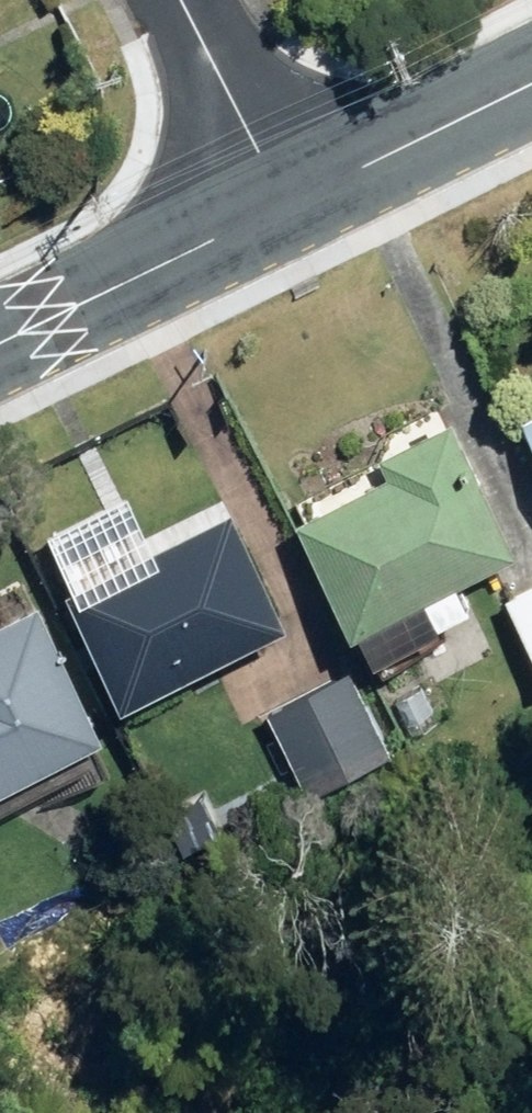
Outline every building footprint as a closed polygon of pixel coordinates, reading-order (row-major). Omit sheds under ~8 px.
[(517,415),(531,444),(531,407),(517,415)] [(353,637),(360,634),(376,665),(474,615),(458,584),(511,557),(443,423),(370,460),(378,476),(292,519),(353,637)] [(121,703),(291,622),(237,508),(66,588),(121,703)] [(502,600),(531,662),(531,585),(502,600)] [(0,627),(0,791),(105,736),(38,607),(0,627)] [(392,751),(349,671),(270,714),(313,794),(392,751)]
